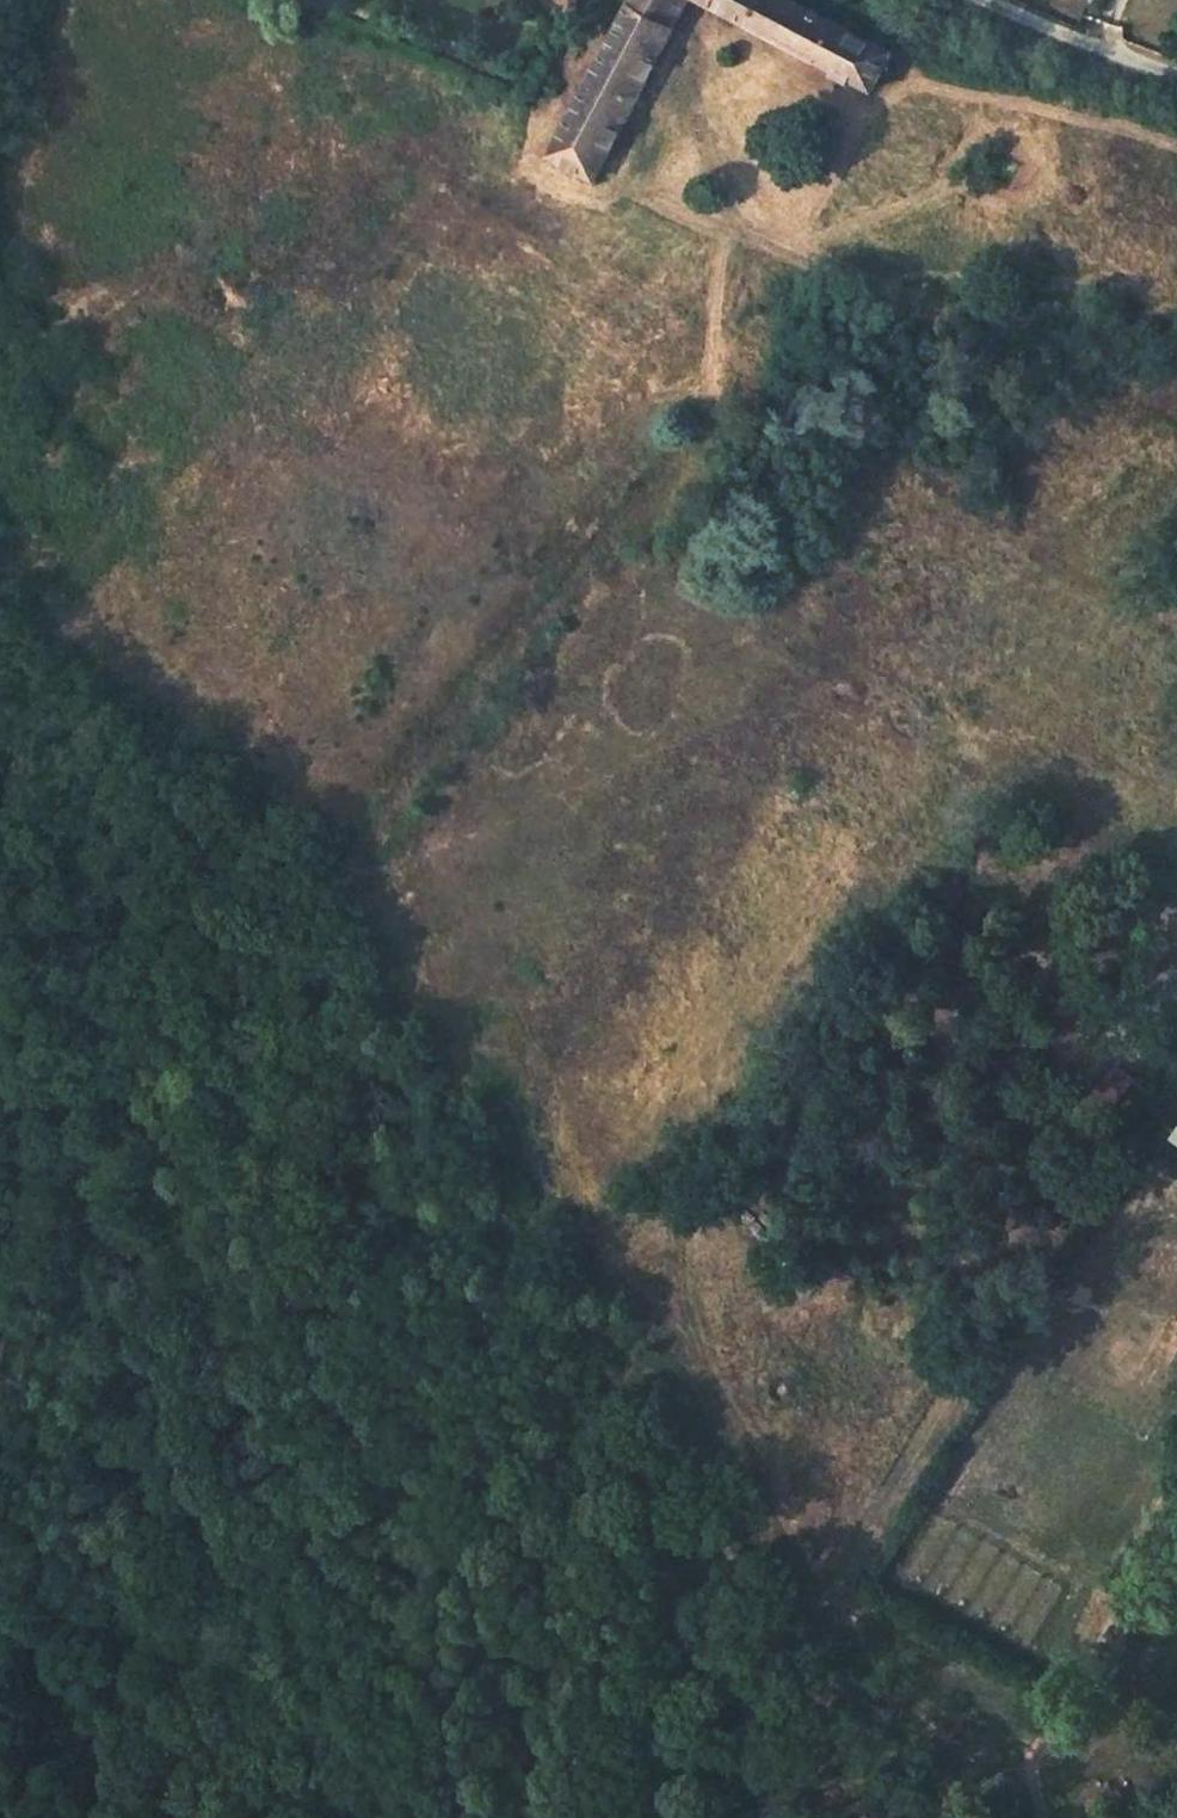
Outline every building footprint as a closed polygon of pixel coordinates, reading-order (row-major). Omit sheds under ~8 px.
[(689,0),(631,0),(549,158),(595,181),(689,0)] [(575,9),(580,0),(559,0),(575,9)] [(871,90),(891,54),(792,0),(703,0),(871,90)]
